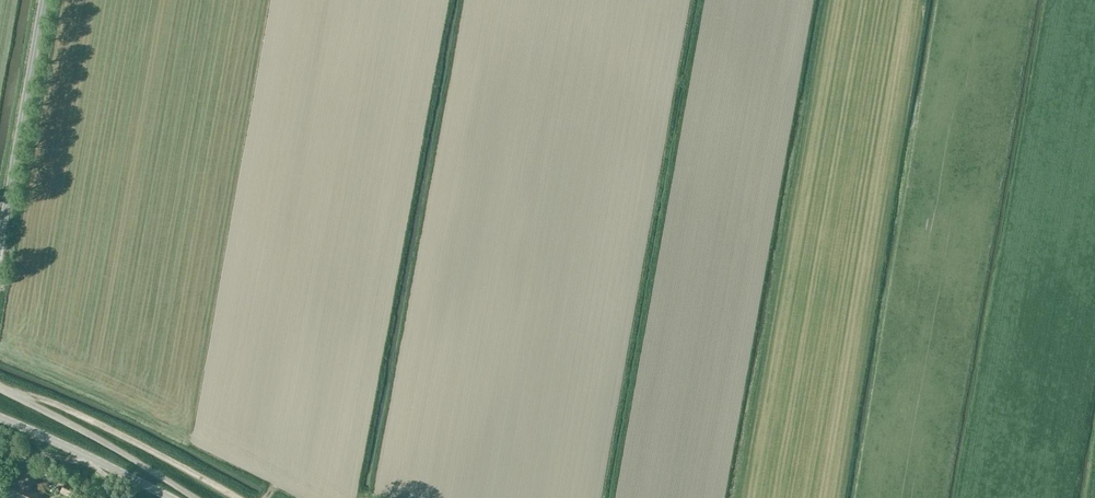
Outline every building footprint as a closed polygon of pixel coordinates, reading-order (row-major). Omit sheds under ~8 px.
[(39,494),(29,489),(35,476),(24,471),(18,484),(12,481),(6,494),(14,497),(37,497),(39,494)] [(78,494),(80,490),(65,483),(61,491),(75,497),(77,497),(78,494)]
